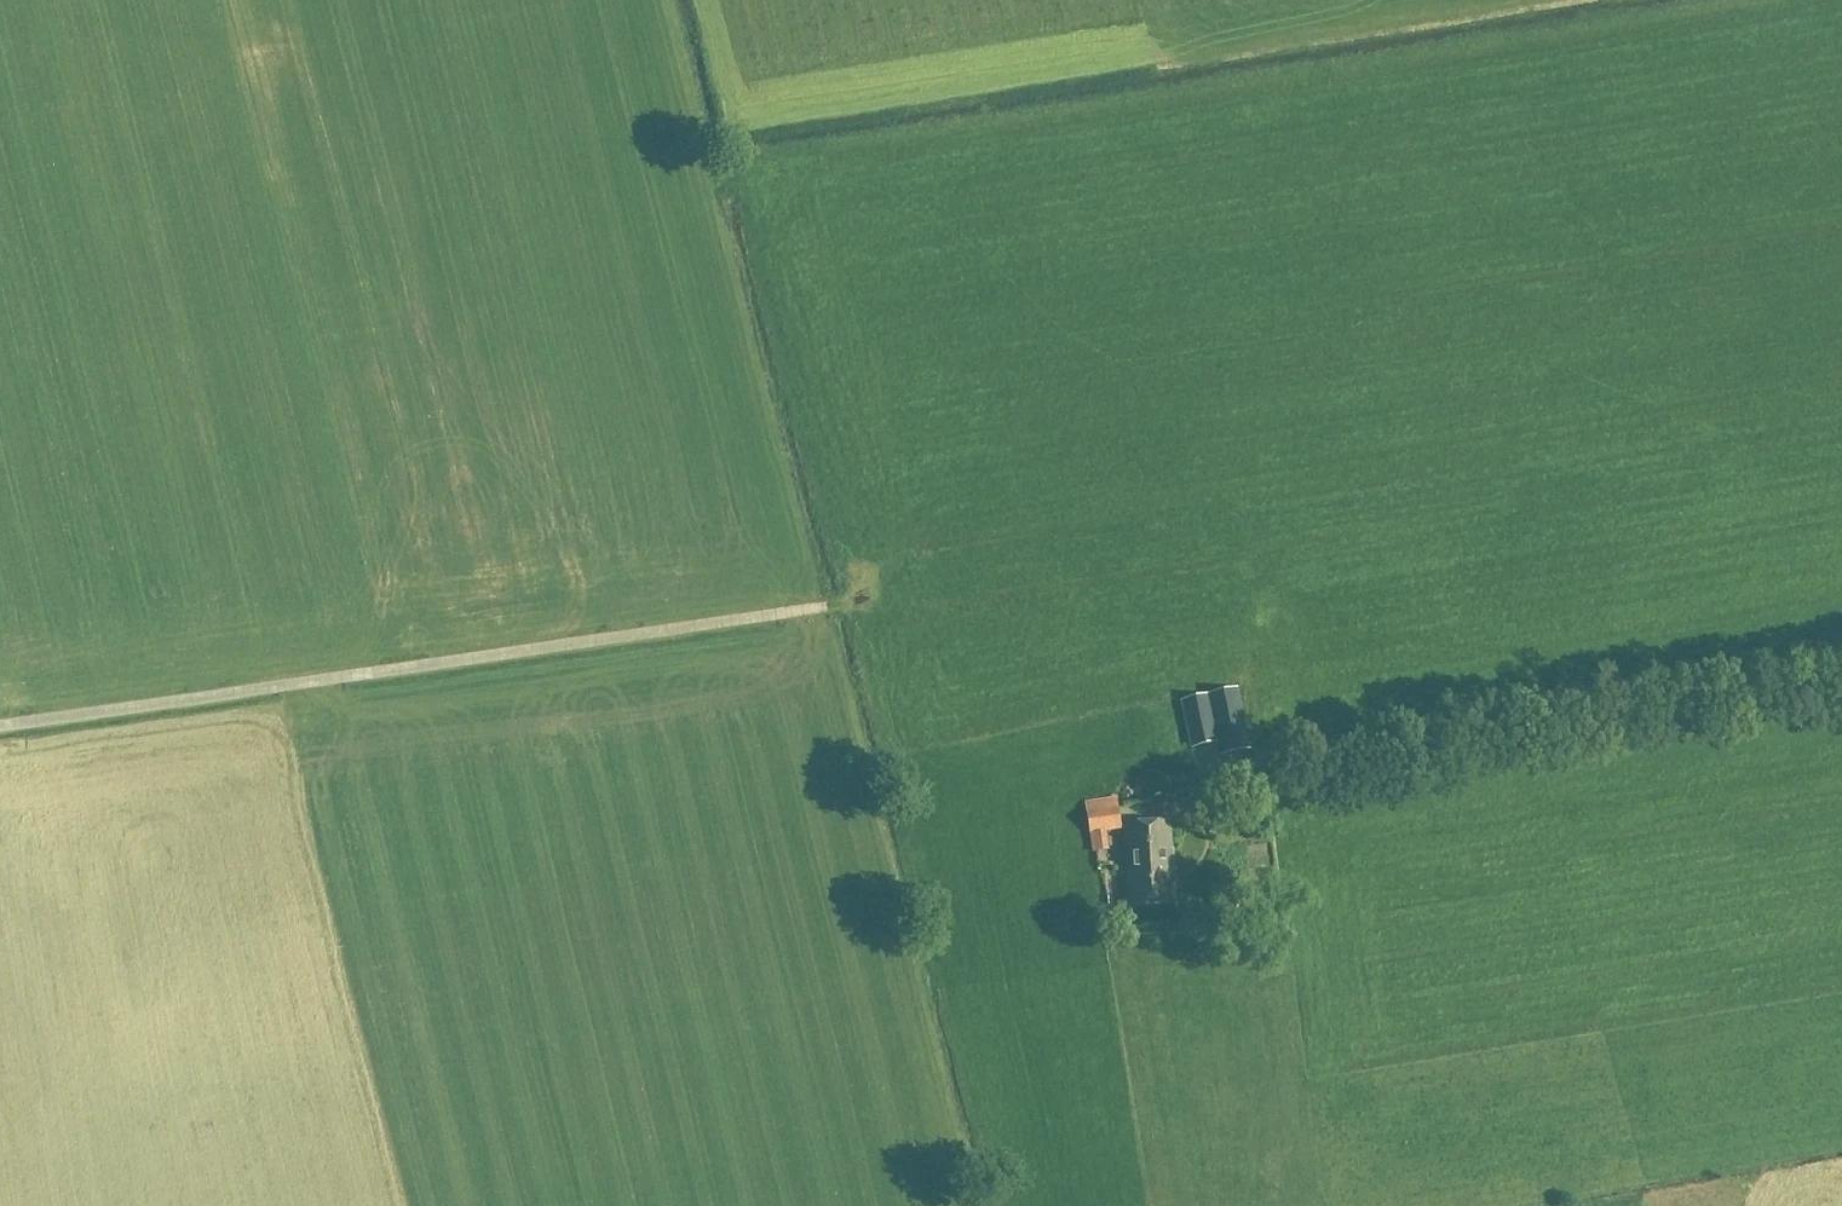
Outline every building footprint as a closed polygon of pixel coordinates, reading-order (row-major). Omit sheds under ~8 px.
[(1214,730),(1217,758),(1251,750),(1237,689),(1179,701),(1186,736),(1214,730)] [(1101,847),(1099,834),(1120,831),(1117,797),(1084,802),(1089,835),(1091,848),(1101,847)] [(1128,907),(1174,903),(1168,821),(1123,825),(1128,907)] [(1239,917),(1237,903),(1228,904),(1230,918),(1239,917)]
